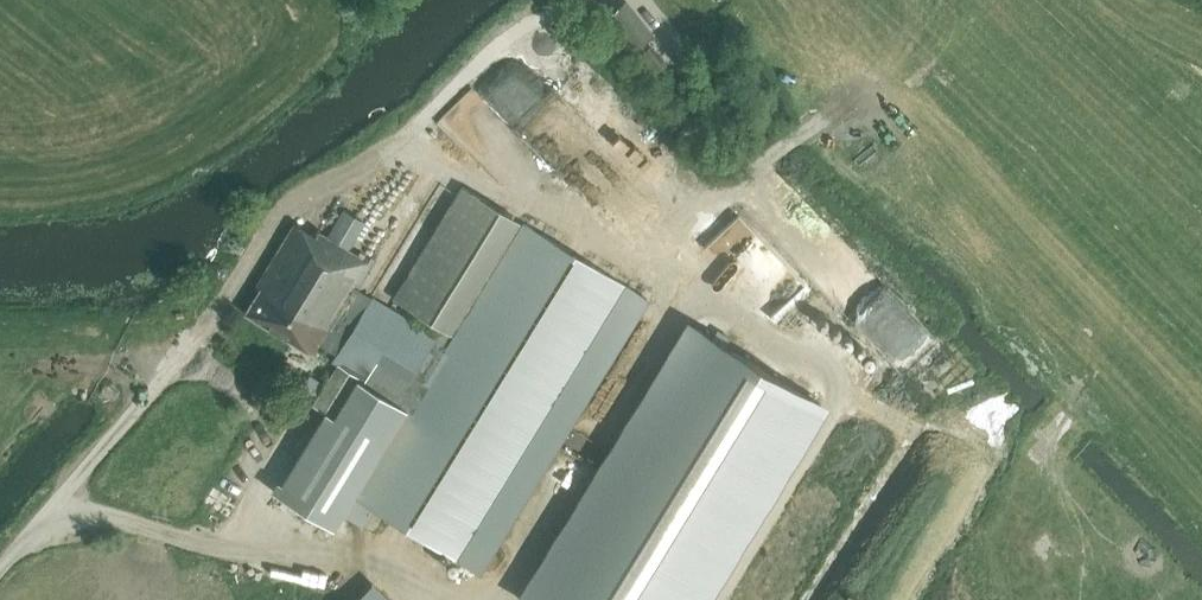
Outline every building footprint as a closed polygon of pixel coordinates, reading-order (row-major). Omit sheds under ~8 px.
[(631,53),(654,35),(627,1),(603,19),(631,53)] [(646,78),(666,63),(652,44),(632,59),(646,78)] [(462,186),(393,298),(450,333),(519,221),(462,186)] [(342,211),(326,238),(347,251),(363,224),(342,211)] [(249,306),(244,314),(311,355),(318,344),(336,355),(332,362),(336,364),(312,405),(324,412),(275,494),(333,528),(351,497),(475,573),(645,298),(523,223),(444,352),(406,413),(394,406),(437,337),(354,286),(367,264),(347,251),(326,238),(317,233),(315,237),(294,224),(255,287),(259,290),(249,306)] [(848,262),(823,287),(901,365),(926,340),(848,262)] [(526,599),(697,599),(818,404),(693,327),(526,599)]
